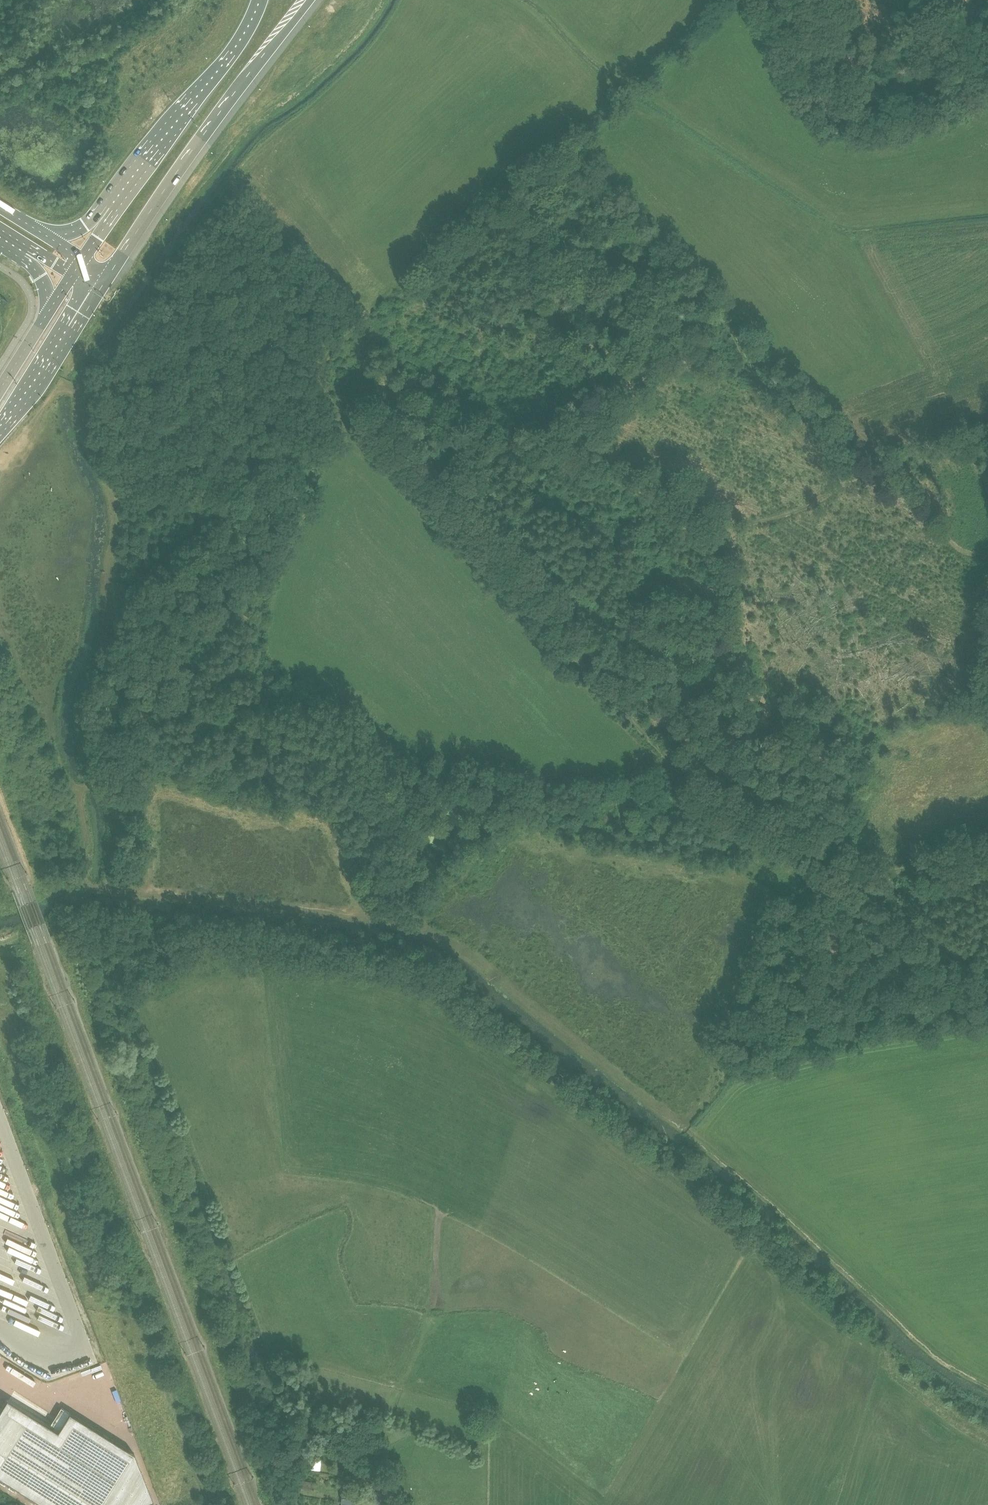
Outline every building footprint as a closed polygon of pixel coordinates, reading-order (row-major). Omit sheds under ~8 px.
[(42,1504),(141,1504),(153,1500),(134,1454),(69,1413),(58,1432),(7,1399),(0,1410),(0,1478),(42,1504)] [(383,1473),(378,1462),(370,1465),(375,1476),(383,1473)] [(337,1480),(347,1482),(349,1470),(339,1468),(337,1480)] [(302,1489),(312,1491),(313,1481),(303,1480),(302,1489)] [(359,1494),(343,1491),(341,1504),(343,1504),(357,1504),(359,1494)] [(376,1504),(384,1504),(382,1493),(375,1494),(376,1504)]
